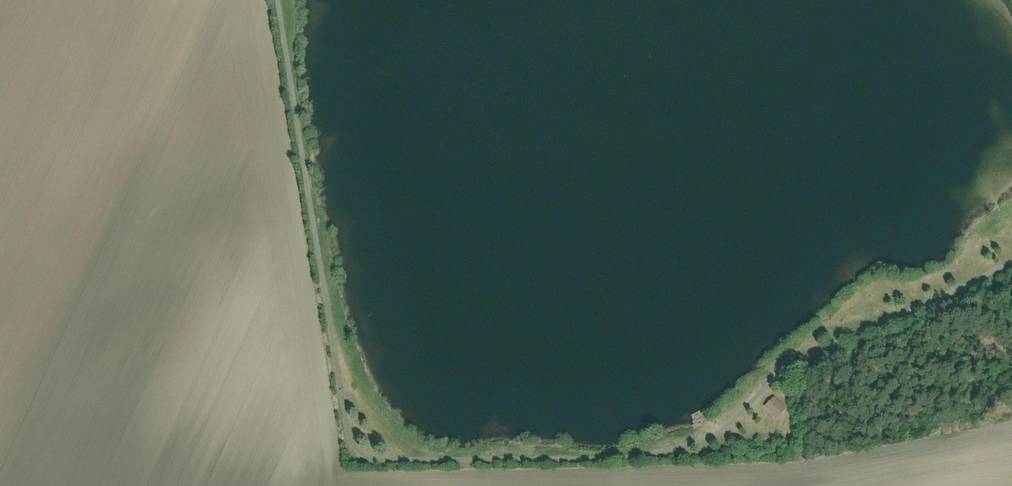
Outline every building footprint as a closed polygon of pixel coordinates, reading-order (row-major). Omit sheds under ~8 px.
[(779,419),(790,409),(778,396),(767,406),(779,419)]
